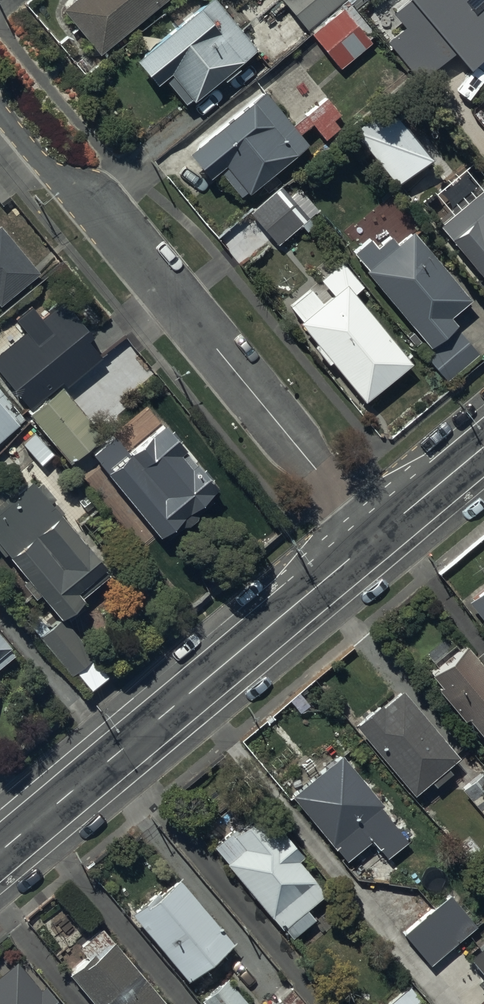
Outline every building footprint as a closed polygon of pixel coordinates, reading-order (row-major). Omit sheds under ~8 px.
[(99,52),(161,0),(71,0),(62,7),(99,52)] [(133,56),(153,81),(161,74),(182,100),(188,95),(190,97),(219,74),(222,78),(237,66),(234,61),(253,45),(216,0),(202,0),(133,56)] [(305,28),(340,0),(282,0),(305,28)] [(386,39),(417,77),(452,49),(465,65),(483,49),(483,0),(402,0),(391,9),(403,25),(386,39)] [(348,3),(310,32),(334,63),(372,35),(348,3)] [(262,88),(186,150),(206,175),(215,167),(238,195),(305,141),(297,132),(290,122),(262,88)] [(297,132),(310,121),(323,137),(338,125),(332,119),(339,113),(324,94),(290,122),(297,132)] [(393,180),(427,154),(386,101),(352,128),(393,180)] [(287,175),(248,210),(277,242),(316,208),(287,175)] [(436,223),(483,280),(483,183),(436,223)] [(39,269),(0,222),(0,223),(0,301),(39,269)] [(368,236),(352,250),(365,265),(362,268),(428,344),(455,321),(448,312),(468,295),(410,228),(395,241),(389,233),(375,245),(368,236)] [(331,291),(297,319),(362,397),(410,359),(353,290),(361,284),(341,259),(319,277),(331,291)] [(0,348),(0,371),(29,405),(61,378),(65,383),(100,354),(87,338),(93,332),(62,296),(0,348)] [(455,327),(424,353),(445,378),(477,352),(455,327)] [(101,433),(60,383),(28,411),(41,427),(23,441),(41,462),(60,447),(70,459),(101,433)] [(25,417),(0,388),(0,438),(25,417)] [(215,484),(160,420),(128,447),(115,431),(91,451),(105,468),(104,469),(131,501),(113,516),(139,546),(157,531),(158,532),(215,484)] [(33,482),(11,499),(0,486),(0,548),(4,553),(7,551),(26,575),(21,581),(34,595),(37,591),(58,614),(63,611),(67,616),(82,604),(78,599),(82,596),(80,593),(108,570),(33,482)] [(464,599),(483,624),(483,584),(464,599)] [(63,614),(39,633),(71,672),(75,668),(91,687),(110,671),(63,614)] [(460,638),(425,668),(436,681),(432,684),(460,716),(463,713),(480,732),(483,729),(483,669),(460,638)] [(378,701),(355,720),(412,789),(454,754),(400,688),(381,704),(378,701)] [(379,800),(337,750),(288,791),(344,858),(369,836),(385,856),(407,838),(377,802),(379,800)] [(279,826),(274,831),(254,811),(235,826),(233,822),(211,843),(226,859),(224,861),(280,926),(282,925),(290,935),(312,917),(304,907),(324,891),(296,856),(300,852),(279,826)] [(157,887),(129,908),(188,977),(232,940),(177,876),(160,891),(157,887)] [(447,893),(401,930),(429,963),(475,924),(447,893)] [(101,924),(78,943),(87,954),(68,970),(97,1003),(168,1003),(101,924)] [(467,954),(483,975),(483,941),(467,954)] [(17,958),(0,972),(0,1003),(62,1003),(44,982),(40,985),(17,958)] [(227,977),(201,999),(205,1003),(243,1003),(247,1001),(227,977)] [(381,1003),(425,1003),(408,983),(381,1003)] [(267,1003),(306,1003),(290,985),(267,1003)]
